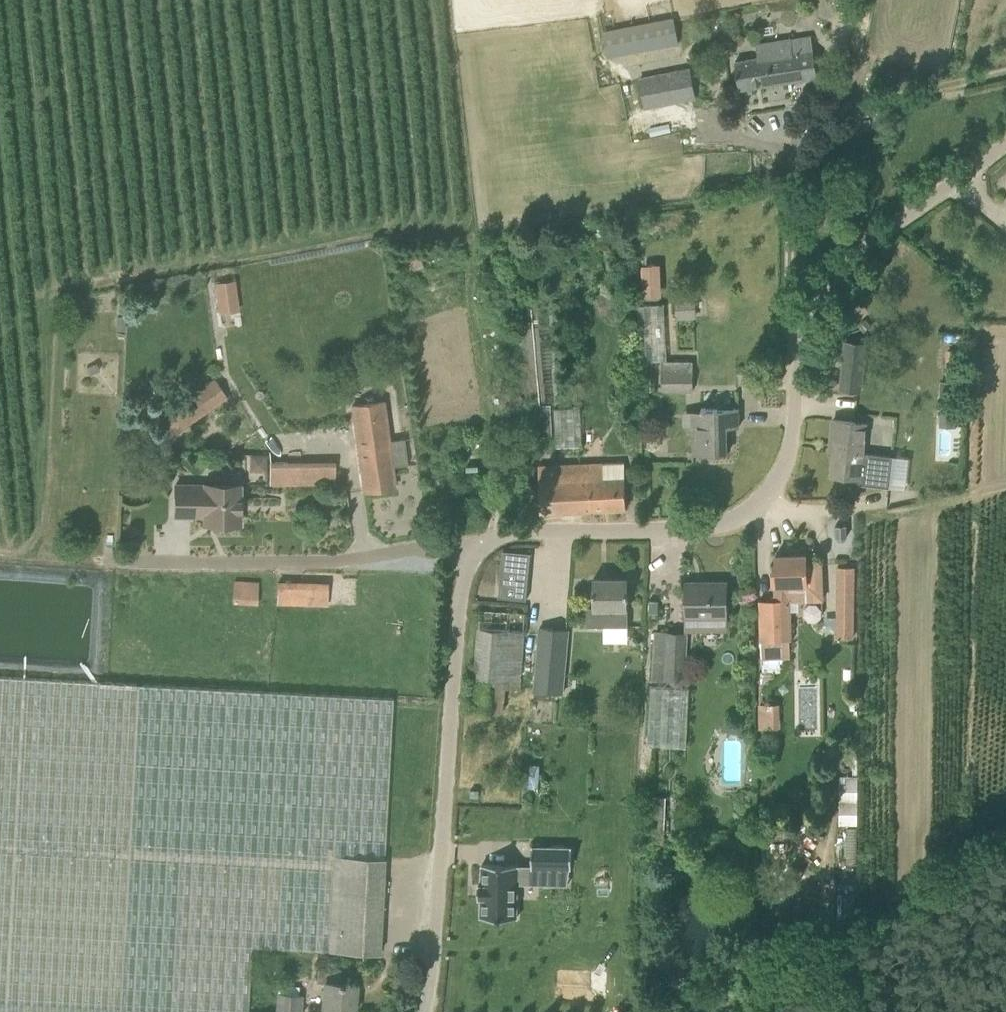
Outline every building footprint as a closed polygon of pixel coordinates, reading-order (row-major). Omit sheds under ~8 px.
[(609,56),(681,41),(675,15),(604,29),(609,56)] [(818,77),(814,49),(794,52),(792,39),(757,45),(759,58),(735,61),(740,89),(818,77)] [(691,68),(640,77),(645,109),(697,100),(691,68)] [(643,263),(645,295),(665,294),(663,262),(643,263)] [(235,278),(214,282),(220,313),(241,309),(235,278)] [(560,403),(549,290),(515,294),(523,374),(529,374),(530,380),(528,380),(529,389),(531,389),(532,409),(535,409),(538,436),(554,434),(551,404),(560,403)] [(677,319),(697,317),(695,296),(676,298),(677,319)] [(841,389),(861,391),(866,342),(847,340),(841,389)] [(694,389),(693,370),(663,370),(663,390),(694,389)] [(655,377),(646,377),(646,391),(655,391),(655,377)] [(167,440),(228,398),(214,379),(191,394),(190,393),(153,419),(167,440)] [(517,391),(499,406),(514,424),(532,409),(517,391)] [(408,465),(404,439),(389,441),(384,402),(352,406),(364,491),(395,486),(392,467),(408,465)] [(582,444),(581,406),(555,407),(556,445),(582,444)] [(684,426),(693,426),(694,454),(728,453),(727,426),(740,426),(739,408),(706,408),(702,408),(702,410),(702,411),(683,412),(684,426)] [(863,452),(866,423),(834,419),(832,438),(836,439),(832,475),(859,477),(859,484),(890,488),(893,456),(863,452)] [(268,471),(268,455),(251,455),(251,471),(268,471)] [(335,462),(319,462),(319,484),(335,484),(335,462)] [(625,462),(603,463),(539,466),(540,483),(541,508),(541,512),(627,508),(625,462)] [(287,484),(287,463),(271,463),(271,484),(287,484)] [(240,524),(240,484),(240,482),(199,482),(199,485),(175,485),(175,515),(205,516),(205,524),(240,524)] [(847,528),(834,528),(834,539),(838,543),(843,543),(847,538),(847,528)] [(503,550),(499,597),(527,599),(531,553),(503,550)] [(823,601),(822,583),(822,563),(807,563),(807,554),(776,555),(776,567),(774,568),(774,584),(775,584),(776,599),(760,600),(761,641),(792,640),(790,603),(823,601)] [(855,637),(856,566),(838,566),(838,637),(855,637)] [(628,626),(629,608),(628,578),(594,578),(594,606),(588,606),(588,626),(628,626)] [(259,581),(234,580),(234,603),(258,604),(259,581)] [(277,603),(330,604),(331,581),(278,580),(277,603)] [(727,631),(727,616),(727,582),(687,582),(687,616),(686,631),(727,631)] [(649,600),(649,613),(658,613),(659,600),(649,600)] [(473,709),(504,711),(506,688),(520,689),(526,613),(481,610),(473,709)] [(568,629),(541,627),(535,691),(562,694),(568,629)] [(689,633),(667,632),(665,681),(688,682),(689,633)] [(373,697),(0,676),(0,1011),(249,1011),(252,947),(329,951),(334,855),(385,858),(393,698),(373,697)] [(648,744),(689,745),(691,686),(650,684),(648,744)] [(781,726),(780,706),(759,708),(760,728),(781,726)] [(856,825),(857,778),(841,778),(840,825),(856,825)] [(654,796),(652,844),(665,845),(667,796),(654,796)] [(517,918),(518,875),(539,875),(539,867),(572,867),(572,847),(532,846),(532,865),(482,864),(482,885),(479,884),(479,897),(482,897),(481,918),(517,918)] [(334,855),(329,951),(380,954),(385,858),(334,855)] [(356,984),(339,982),(341,968),(319,966),(317,982),(325,982),(322,1011),(354,1011),(356,984)] [(277,1006),(276,1011),(300,1011),(302,995),(278,993),(277,1006)]
